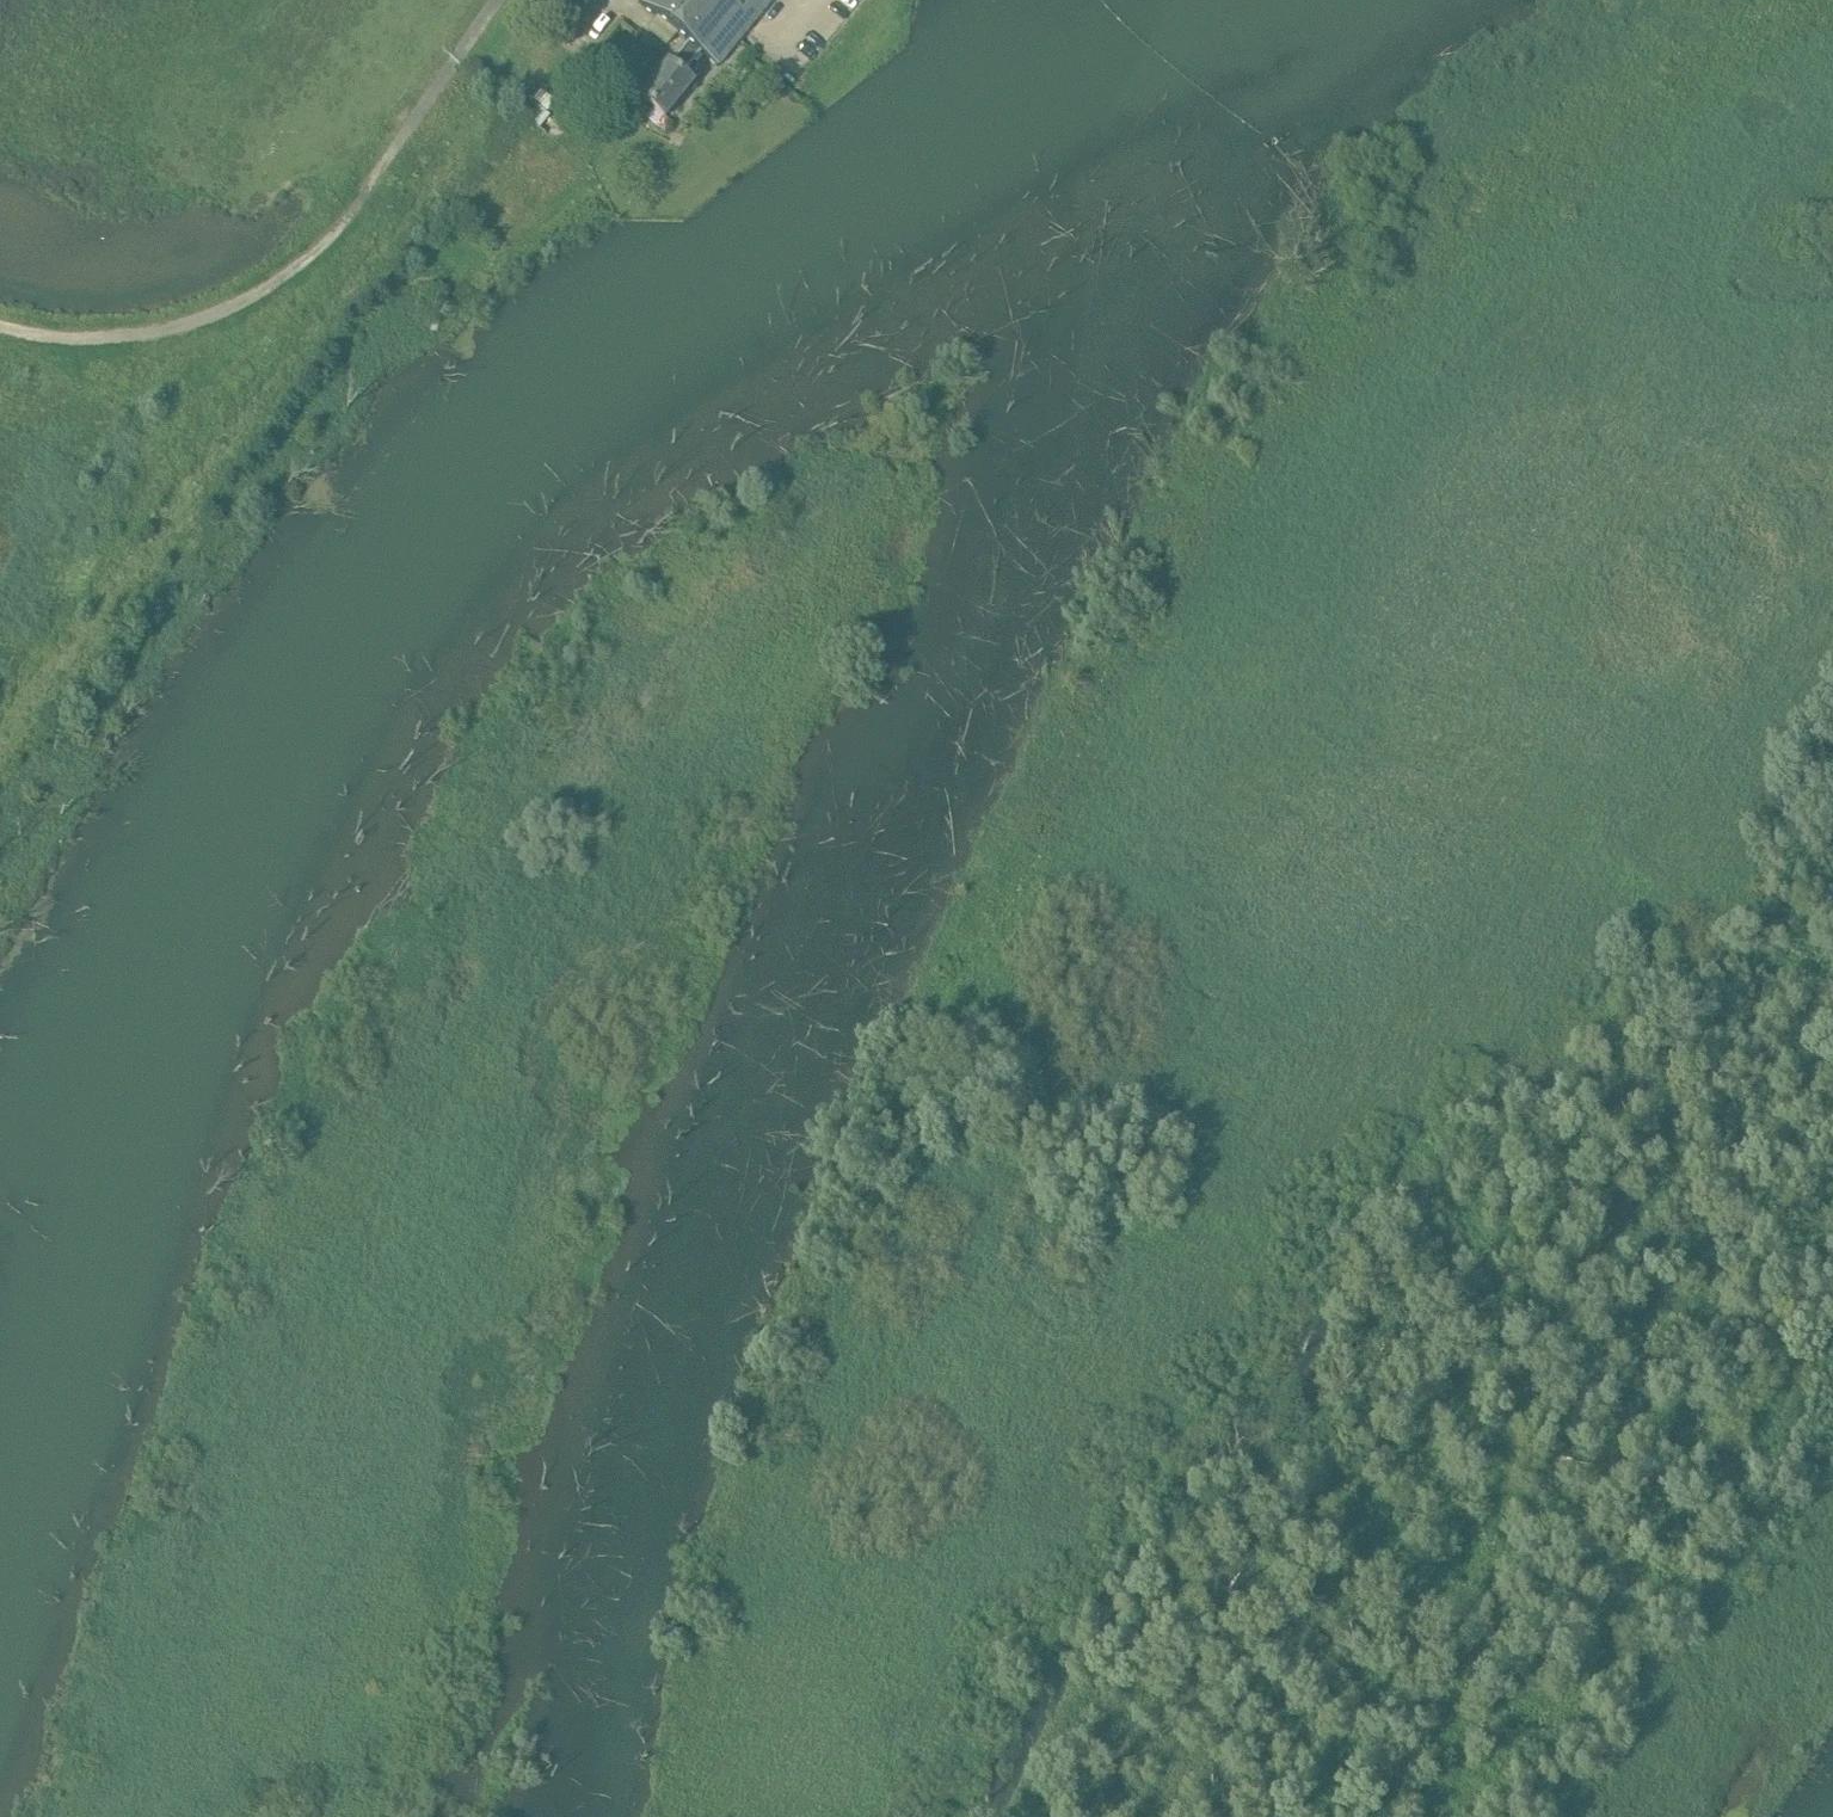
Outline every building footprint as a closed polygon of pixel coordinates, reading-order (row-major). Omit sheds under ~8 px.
[(639,3),(688,43),(670,65),(668,63),(639,98),(664,118),(693,83),(681,74),(699,51),(715,64),(767,0),(641,0),(639,3)] [(540,91),(533,100),(542,108),(546,103),(550,98),(540,91)] [(539,106),(528,119),(540,129),(550,116),(539,106)] [(631,118),(625,127),(631,131),(637,122),(631,118)]
